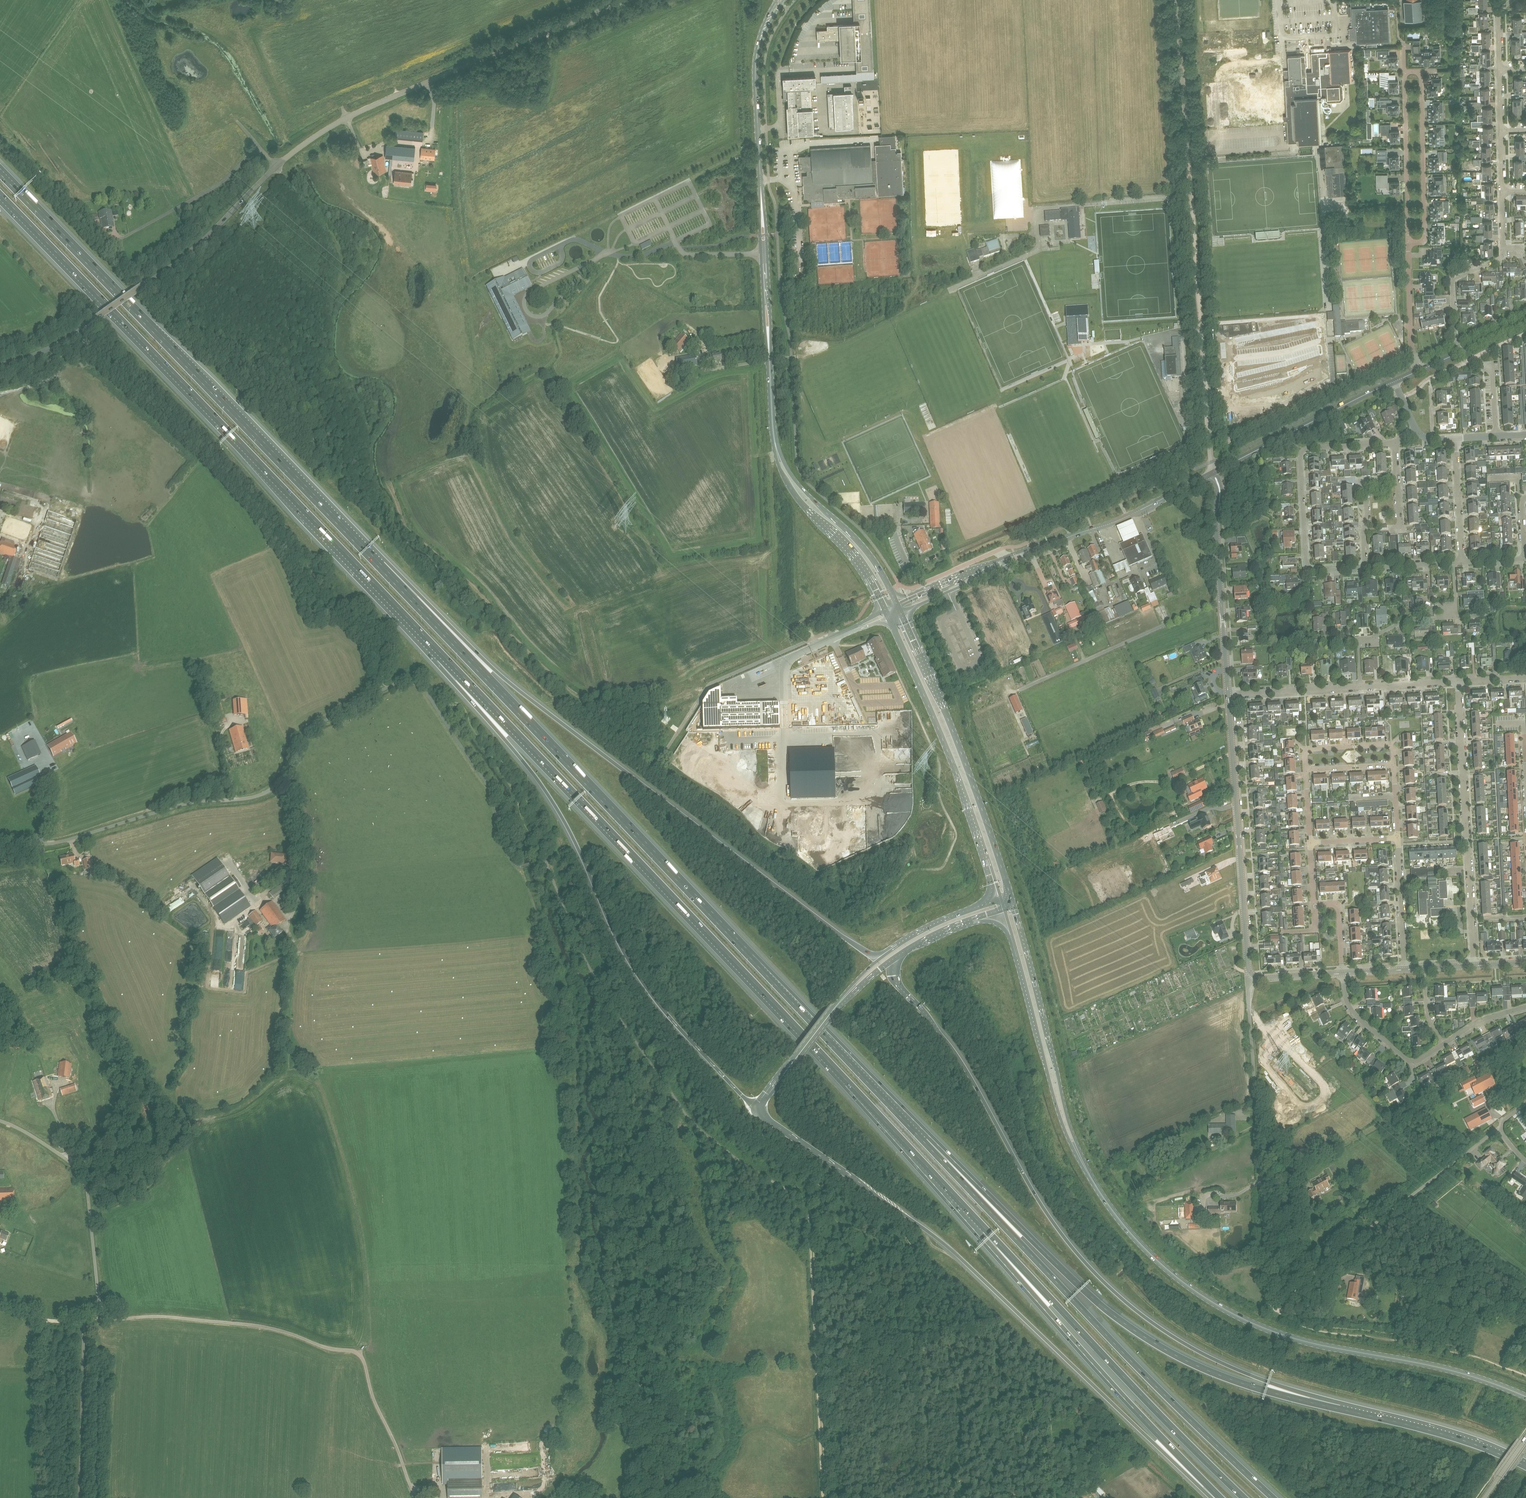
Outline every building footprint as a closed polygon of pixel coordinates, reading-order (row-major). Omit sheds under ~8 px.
[(817,30),(817,41),(841,40),(842,58),(855,57),(856,72),(862,71),(873,71),(870,0),(852,0),(854,24),(827,26),(827,29),(817,30)] [(1199,5),(1203,66),(1205,106),(1243,103),(1243,93),(1245,93),(1244,82),(1242,82),(1242,73),(1252,72),(1249,26),(1249,14),(1248,0),(1199,0),(1199,5)] [(1407,1),(1404,1),(1405,22),(1422,20),(1421,0),(1424,0),(1406,0),(1407,1)] [(1352,28),(1349,28),(1350,40),(1356,39),(1356,43),(1390,42),(1388,8),(1386,8),(1375,9),(1374,1),(1370,2),(1350,2),(1351,6),(1351,16),(1352,28)] [(1469,26),(1469,29),(1478,29),(1478,26),(1479,26),(1480,26),(1488,26),(1488,19),(1476,19),(1476,26),(1469,26)] [(1512,45),(1524,45),(1524,43),(1523,43),(1523,38),(1525,37),(1525,35),(1523,35),(1520,35),(1520,39),(1510,39),(1510,44),(1511,44),(1512,45)] [(1433,46),(1433,49),(1434,52),(1429,52),(1429,51),(1425,51),(1425,52),(1420,52),(1420,44),(1412,44),(1413,52),(1414,52),(1414,58),(1415,59),(1420,59),(1420,62),(1424,62),(1424,64),(1430,64),(1430,62),(1434,62),(1434,59),(1438,59),(1440,57),(1440,46),(1433,46)] [(1524,48),(1524,45),(1512,45),(1512,52),(1514,52),(1514,57),(1520,57),(1520,52),(1520,49),(1524,48)] [(1289,70),(1284,70),(1288,143),(1295,143),(1321,142),(1319,102),(1322,102),(1322,99),(1324,99),(1328,103),(1340,102),(1343,98),(1345,98),(1344,85),(1343,85),(1341,85),(1341,82),(1352,82),(1350,50),(1327,51),(1327,52),(1311,53),(1312,71),(1306,72),(1306,67),(1306,62),(1305,62),(1305,55),(1301,56),(1301,55),(1288,56),(1289,70)] [(1392,68),(1397,68),(1397,66),(1398,66),(1398,63),(1398,59),(1397,59),(1397,56),(1389,56),(1389,51),(1377,51),(1378,59),(1381,59),(1381,61),(1384,61),(1384,63),(1389,63),(1389,66),(1392,66),(1392,68)] [(1480,70),(1478,70),(1478,67),(1470,67),(1470,71),(1477,70),(1477,73),(1477,74),(1480,73),(1480,77),(1490,76),(1490,72),(1490,71),(1489,71),(1489,70),(1480,70)] [(874,79),(873,71),(862,71),(862,79),(874,79)] [(783,77),(784,100),(788,100),(788,106),(787,106),(788,136),(799,135),(799,134),(814,133),(812,88),(817,88),(816,75),(790,77),(783,77)] [(1389,75),(1382,75),(1380,75),(1380,86),(1385,86),(1385,88),(1389,88),(1389,91),(1393,91),(1393,93),(1398,93),(1398,91),(1398,88),(1398,84),(1398,81),(1389,81),(1389,75)] [(1476,81),(1476,83),(1470,83),(1470,86),(1478,86),(1478,83),(1480,83),(1489,83),(1489,81),(1490,81),(1491,81),(1490,76),(1480,77),(1477,77),(1477,80),(1476,81)] [(1523,85),(1525,85),(1525,81),(1523,81),(1523,79),(1522,79),(1522,76),(1518,76),(1518,79),(1515,79),(1515,86),(1523,85)] [(1432,79),(1432,85),(1428,85),(1428,88),(1428,92),(1428,95),(1429,95),(1430,96),(1432,96),(1433,95),(1438,95),(1438,92),(1440,91),(1441,90),(1441,79),(1432,79)] [(828,93),(829,129),(854,127),(852,86),(844,86),(845,92),(828,93)] [(1524,100),(1523,100),(1523,98),(1520,98),(1520,100),(1513,100),(1513,106),(1521,106),(1524,106),(1524,100)] [(1380,100),(1380,107),(1386,107),(1386,112),(1388,112),(1388,114),(1392,114),(1393,114),(1394,114),(1395,113),(1399,113),(1399,110),(1400,109),(1400,106),(1399,105),(1399,104),(1395,104),(1391,104),(1391,105),(1388,105),(1388,100),(1380,100)] [(1440,102),(1436,102),(1433,102),(1433,108),(1429,108),(1429,120),(1430,120),(1431,121),(1433,121),(1434,120),(1438,120),(1438,115),(1439,115),(1440,114),(1440,112),(1443,112),(1443,102),(1440,102)] [(1363,139),(1363,142),(1370,141),(1370,138),(1372,138),(1371,122),(1367,122),(1367,127),(1367,139),(1363,139)] [(1430,133),(1429,134),(1429,136),(1430,137),(1430,141),(1429,142),(1429,143),(1430,144),(1430,145),(1439,145),(1439,144),(1439,139),(1440,139),(1442,138),(1441,137),(1444,137),(1444,127),(1444,124),(1437,124),(1437,127),(1433,127),(1433,133),(1430,133)] [(1391,125),(1383,125),(1383,135),(1387,135),(1387,136),(1388,137),(1390,137),(1390,141),(1396,141),(1397,142),(1398,142),(1399,141),(1399,138),(1399,134),(1399,131),(1391,131),(1391,125)] [(422,141),(423,132),(396,130),(395,138),(422,141)] [(1516,146),(1525,146),(1525,142),(1524,142),(1524,140),(1521,140),(1521,137),(1516,137),(1517,140),(1516,140),(1516,146)] [(811,155),(799,156),(800,169),(804,169),(804,170),(807,170),(807,176),(804,176),(805,186),(804,186),(804,190),(805,190),(806,197),(810,197),(811,199),(824,198),(824,201),(837,200),(837,197),(855,196),(855,197),(876,195),(875,187),(877,187),(878,195),(903,194),(901,152),(897,152),(897,151),(896,152),(896,147),(891,148),(890,144),(880,144),(875,145),(876,160),(871,160),(871,144),(811,148),(811,155)] [(386,145),(385,158),(414,161),(415,147),(386,145)] [(1325,146),(1327,173),(1328,192),(1328,195),(1346,194),(1343,145),(1325,146)] [(434,160),(435,149),(422,148),(421,158),(434,160)] [(1377,150),(1377,157),(1381,157),(1381,161),(1386,161),(1386,162),(1387,163),(1390,163),(1390,167),(1394,167),(1395,168),(1397,168),(1398,167),(1399,167),(1399,163),(1399,160),(1399,156),(1385,156),(1385,150),(1377,150)] [(1438,158),(1430,158),(1430,170),(1431,170),(1432,171),(1434,171),(1435,170),(1439,170),(1439,165),(1440,164),(1441,163),(1441,162),(1446,162),(1446,151),(1438,152),(1438,158)] [(382,156),(371,158),(374,174),(386,171),(382,156)] [(1514,167),(1525,167),(1525,164),(1525,163),(1524,161),(1522,161),(1521,161),(1521,159),(1519,159),(1519,161),(1514,161),(1514,167)] [(393,184),(410,186),(411,186),(412,172),(395,171),(393,184)] [(1399,186),(1399,182),(1388,182),(1388,175),(1385,175),(1376,175),(1376,183),(1382,183),(1382,187),(1387,187),(1387,188),(1388,189),(1391,189),(1391,193),(1395,193),(1396,194),(1398,194),(1399,193),(1399,189),(1400,189),(1399,186)] [(1443,176),(1436,177),(1433,177),(1433,184),(1431,184),(1431,187),(1430,187),(1430,191),(1431,191),(1431,194),(1432,195),(1433,195),(1434,194),(1440,194),(1440,190),(1442,190),(1444,189),(1443,176)] [(1513,205),(1517,205),(1517,207),(1520,207),(1521,212),(1523,212),(1523,199),(1516,199),(1516,200),(1513,200),(1513,205)] [(1431,214),(1431,219),(1432,219),(1433,219),(1435,219),(1436,219),(1440,219),(1440,213),(1441,213),(1443,212),(1443,211),(1449,211),(1449,201),(1442,201),(1433,201),(1434,207),(1431,207),(1431,211),(1431,214)] [(1077,208),(1068,209),(1061,209),(1061,220),(1069,219),(1070,239),(1080,238),(1079,213),(1080,213),(1080,208),(1077,208)] [(112,210),(99,212),(100,219),(102,228),(114,227),(112,210)] [(1045,212),(1045,221),(1060,220),(1060,211),(1045,212)] [(1516,232),(1524,231),(1524,232),(1525,232),(1525,229),(1524,229),(1524,222),(1518,223),(1519,225),(1515,225),(1516,232)] [(1049,226),(1040,226),(1040,236),(1050,235),(1049,226)] [(1441,238),(1444,238),(1444,227),(1435,227),(1435,231),(1431,231),(1432,243),(1440,243),(1440,242),(1441,242),(1441,238)] [(984,256),(984,257),(1001,251),(997,239),(991,241),(992,243),(986,245),(987,247),(977,251),(977,248),(967,251),(970,263),(980,260),(980,257),(984,256)] [(651,240),(640,245),(642,250),(653,245),(651,240)] [(1484,250),(1484,253),(1481,253),(1481,257),(1490,257),(1490,254),(1493,254),(1492,247),(1484,247),(1484,248),(1482,248),(1482,250),(1484,250)] [(1427,257),(1424,258),(1424,257),(1424,265),(1431,265),(1431,266),(1437,265),(1437,258),(1437,251),(1427,252),(1427,257)] [(1503,267),(1499,267),(1500,278),(1500,282),(1503,282),(1503,277),(1504,277),(1506,274),(1510,274),(1510,264),(1503,264),(1503,267)] [(1510,274),(1514,273),(1514,276),(1520,276),(1520,266),(1516,266),(1516,264),(1510,264),(1510,274)] [(494,282),(486,286),(502,319),(504,318),(509,329),(507,330),(511,338),(521,333),(522,335),(527,333),(523,325),(525,325),(510,295),(531,285),(523,269),(505,277),(504,277),(496,281),(494,282)] [(1423,289),(1425,289),(1425,297),(1432,296),(1434,296),(1433,284),(1431,284),(1430,281),(1431,281),(1431,280),(1431,276),(1430,276),(1430,274),(1425,274),(1425,273),(1423,273),(1422,274),(1421,274),(1420,274),(1420,275),(1420,278),(1420,280),(1421,284),(1420,284),(1420,285),(1421,285),(1421,284),(1423,284),(1423,289)] [(1489,283),(1493,283),(1494,284),(1496,284),(1496,291),(1500,290),(1500,282),(1500,278),(1496,278),(1496,273),(1489,273),(1489,283)] [(1468,294),(1468,292),(1468,283),(1459,283),(1459,288),(1462,288),(1462,297),(1464,297),(1464,294),(1468,294)] [(1521,296),(1521,300),(1525,300),(1525,291),(1524,291),(1524,289),(1518,289),(1518,296),(1521,296)] [(1497,305),(1502,304),(1502,309),(1509,308),(1509,300),(1505,300),(1505,298),(1499,298),(1497,298),(1497,305)] [(1436,300),(1434,300),(1434,304),(1434,307),(1435,310),(1440,310),(1440,307),(1441,307),(1441,304),(1446,303),(1446,300),(1436,300)] [(1491,308),(1487,308),(1487,304),(1480,304),(1480,311),(1484,311),(1485,316),(1492,316),(1491,308)] [(1333,306),(1335,334),(1335,336),(1342,336),(1345,335),(1345,334),(1350,333),(1350,331),(1365,330),(1364,321),(1346,323),(1346,322),(1344,322),(1344,323),(1341,323),(1339,305),(1333,306)] [(1088,306),(1066,307),(1068,346),(1079,345),(1079,342),(1089,342),(1088,317),(1089,316),(1088,306)] [(1466,312),(1466,313),(1462,313),(1463,320),(1467,319),(1468,324),(1469,324),(1469,325),(1472,325),(1472,324),(1474,324),(1474,313),(1477,313),(1477,307),(1473,307),(1473,312),(1466,312)] [(1431,315),(1431,316),(1433,327),(1438,326),(1436,315),(1433,315),(1433,311),(1432,311),(1432,308),(1430,308),(1430,311),(1431,315)] [(1435,313),(1436,315),(1438,326),(1444,325),(1443,317),(1445,316),(1444,311),(1435,313)] [(1422,329),(1429,328),(1427,320),(1424,321),(1423,317),(1420,318),(1422,329)] [(671,344),(680,352),(689,341),(681,333),(671,344)] [(534,337),(499,345),(501,351),(536,343),(534,337)] [(551,340),(531,346),(532,349),(552,344),(551,340)] [(1175,348),(1165,348),(1166,377),(1181,376),(1179,354),(1175,354),(1175,348)] [(696,354),(676,358),(677,368),(697,365),(696,354)] [(1452,389),(1450,389),(1440,390),(1441,393),(1437,393),(1437,400),(1447,400),(1446,396),(1451,396),(1451,393),(1453,393),(1452,389)] [(1445,409),(1451,409),(1451,406),(1450,406),(1450,403),(1447,403),(1447,400),(1437,400),(1437,406),(1441,406),(1441,410),(1445,409)] [(1392,406),(1392,407),(1387,409),(1389,412),(1382,415),(1386,425),(1394,422),(1391,415),(1395,413),(1394,413),(1398,411),(1395,405),(1392,406)] [(1450,419),(1450,413),(1452,413),(1451,409),(1445,409),(1445,414),(1438,414),(1438,420),(1448,419),(1452,419),(1450,419)] [(1373,416),(1370,417),(1375,428),(1380,426),(1375,415),(1373,416)] [(1370,418),(1358,423),(1363,435),(1375,430),(1370,418)] [(1452,419),(1448,419),(1438,420),(1438,426),(1446,425),(1446,429),(1453,429),(1452,425),(1452,419)] [(1341,422),(1336,424),(1340,431),(1346,428),(1343,421),(1341,422)] [(1514,456),(1513,456),(1513,460),(1515,460),(1515,456),(1519,456),(1520,460),(1524,460),(1523,453),(1520,453),(1520,447),(1514,448),(1514,456)] [(1490,457),(1494,457),(1495,457),(1495,449),(1488,449),(1489,455),(1486,455),(1486,456),(1486,462),(1490,462),(1490,457)] [(1376,453),(1376,459),(1373,459),(1374,462),(1377,462),(1386,461),(1385,455),(1382,455),(1381,453),(1376,453)] [(1363,457),(1362,457),(1362,456),(1355,457),(1356,466),(1362,465),(1362,467),(1364,467),(1364,461),(1363,457)] [(1330,462),(1330,469),(1330,470),(1336,470),(1336,467),(1338,467),(1338,458),(1332,458),(1332,462),(1330,462)] [(1428,468),(1439,467),(1439,465),(1446,464),(1446,458),(1437,458),(1437,461),(1435,462),(1435,464),(1428,465),(1428,468)] [(1290,463),(1281,463),(1281,474),(1291,473),(1290,463)] [(1375,474),(1377,474),(1377,476),(1382,475),(1381,474),(1387,473),(1386,467),(1377,468),(1375,468),(1375,474)] [(1447,471),(1446,471),(1446,469),(1439,470),(1439,467),(1428,468),(1428,471),(1438,470),(1438,476),(1447,475),(1448,475),(1448,472),(1447,472),(1447,471)] [(1292,484),(1282,484),(1283,491),(1282,491),(1282,495),(1292,495),(1292,484)] [(57,579),(82,506),(53,496),(28,569),(57,579)] [(930,503),(931,525),(930,529),(940,528),(939,524),(938,502),(930,503)] [(904,504),(904,513),(925,512),(925,503),(904,504)] [(1293,509),(1285,509),(1284,504),(1276,505),(1277,508),(1281,508),(1281,509),(1282,510),(1284,509),(1284,516),(1284,520),(1294,520),(1293,509)] [(1511,514),(1512,513),(1511,510),(1510,510),(1510,507),(1502,508),(1502,506),(1498,507),(1498,509),(1498,513),(1494,513),(1494,514),(1489,515),(1489,518),(1498,517),(1505,517),(1505,514),(1511,514)] [(1505,520),(1505,517),(1498,517),(1498,521),(1499,526),(1503,525),(1503,527),(1511,526),(1511,519),(1505,520)] [(1418,518),(1409,519),(1409,525),(1416,525),(1416,527),(1421,527),(1428,527),(1427,524),(1418,524),(1418,521),(1421,521),(1420,518),(1418,518)] [(923,552),(931,549),(928,543),(929,542),(924,530),(914,534),(919,547),(920,546),(923,552)] [(1290,531),(1283,532),(1284,547),(1291,547),(1291,543),(1292,543),(1295,543),(1295,535),(1290,535),(1290,531)] [(1142,534),(1136,537),(1136,538),(1126,542),(1126,541),(1119,544),(1129,567),(1152,557),(1142,534)] [(1373,544),(1383,543),(1382,536),(1382,534),(1377,534),(1377,537),(1373,538),(1373,544)] [(1237,557),(1236,553),(1242,552),(1241,544),(1248,543),(1245,537),(1237,538),(1237,544),(1231,544),(1232,553),(1232,558),(1237,557)] [(1512,545),(1512,539),(1503,539),(1503,538),(1500,538),(1499,540),(1504,540),(1504,544),(1500,545),(1500,549),(1507,548),(1507,545),(1512,545)] [(1,540),(0,544),(0,553),(5,554),(14,557),(18,546),(1,540)] [(1484,543),(1482,544),(1471,544),(1471,550),(1475,550),(1475,552),(1480,552),(1480,547),(1484,547),(1484,543)] [(1088,548),(1092,558),(1099,555),(1094,545),(1088,548)] [(1451,545),(1442,546),(1439,546),(1439,555),(1444,554),(1444,552),(1451,552),(1451,545)] [(1091,561),(1086,549),(1079,552),(1084,564),(1091,561)] [(1324,559),(1324,552),(1315,553),(1315,559),(1320,559),(1320,562),(1324,562),(1324,559)] [(18,559),(10,556),(8,562),(2,583),(9,586),(14,570),(18,559)] [(1064,567),(1067,566),(1070,564),(1067,556),(1061,559),(1064,567)] [(1297,572),(1297,567),(1296,559),(1288,560),(1288,557),(1280,557),(1280,562),(1283,562),(1283,568),(1291,568),(1291,573),(1297,572)] [(1090,562),(1091,564),(1094,572),(1099,570),(1095,560),(1090,562)] [(1070,564),(1067,566),(1071,576),(1075,574),(1070,564)] [(1237,570),(1233,570),(1233,578),(1246,577),(1245,565),(1237,566),(1237,570)] [(1094,588),(1106,583),(1101,569),(1089,574),(1094,588)] [(1520,571),(1514,571),(1514,574),(1510,574),(1510,579),(1510,581),(1515,581),(1515,584),(1518,584),(1518,589),(1518,590),(1520,589),(1520,590),(1524,589),(1524,579),(1520,579),(1520,571)] [(1475,573),(1462,574),(1463,587),(1467,587),(1466,582),(1475,582),(1475,573)] [(1496,574),(1489,575),(1489,587),(1496,586),(1496,589),(1500,589),(1499,579),(1496,579),(1496,574)] [(1079,584),(1077,579),(1076,576),(1070,579),(1073,586),(1079,584)] [(1150,582),(1153,590),(1167,584),(1163,576),(1150,582)] [(1286,576),(1270,577),(1270,582),(1279,581),(1279,585),(1287,584),(1287,590),(1298,589),(1297,580),(1294,580),(1286,580),(1286,576)] [(1132,591),(1134,590),(1136,594),(1145,590),(1139,578),(1131,581),(1132,581),(1133,584),(1130,585),(1129,586),(1131,590),(1132,591)] [(1412,580),(1412,579),(1407,579),(1407,587),(1412,587),(1412,588),(1421,587),(1421,589),(1427,589),(1427,581),(1423,581),(1423,578),(1418,579),(1412,580)] [(1448,586),(1447,578),(1438,578),(1438,587),(1441,586),(1441,589),(1448,589),(1448,586)] [(1397,592),(1397,585),(1394,585),(1394,580),(1386,581),(1387,593),(1397,592)] [(1378,596),(1378,593),(1377,593),(1376,581),(1366,582),(1366,586),(1363,586),(1363,597),(1368,597),(1368,595),(1373,595),(1373,596),(1378,596)] [(1356,593),(1357,593),(1356,582),(1346,583),(1347,589),(1346,589),(1346,598),(1357,598),(1356,593)] [(1336,596),(1335,591),(1335,584),(1325,584),(1326,597),(1335,596),(1336,596)] [(1094,609),(1102,606),(1095,590),(1092,592),(1090,586),(1085,588),(1087,594),(1094,609)] [(1247,586),(1239,587),(1239,591),(1234,591),(1235,599),(1247,598),(1247,586)] [(1058,607),(1064,604),(1062,599),(1059,600),(1060,599),(1057,591),(1054,592),(1053,589),(1047,591),(1048,595),(1046,596),(1050,604),(1053,603),(1054,605),(1057,604),(1058,607)] [(1475,599),(1484,599),(1483,591),(1472,591),(1472,597),(1463,597),(1464,606),(1475,605),(1475,599)] [(1413,603),(1411,604),(1411,613),(1423,612),(1423,606),(1423,601),(1420,601),(1420,597),(1412,598),(1413,603)] [(1019,609),(1021,613),(1024,620),(1032,617),(1030,613),(1033,611),(1033,610),(1035,609),(1031,599),(1023,603),(1025,607),(1019,609)] [(1081,616),(1075,602),(1065,606),(1072,620),(1081,616)] [(1141,607),(1141,608),(1143,612),(1151,608),(1149,604),(1149,603),(1141,607)] [(1102,606),(1094,609),(1101,625),(1119,618),(1115,609),(1106,612),(1104,609),(1102,606)] [(1241,611),(1236,611),(1237,622),(1247,621),(1247,611),(1251,611),(1250,607),(1240,607),(1241,611)] [(1381,610),(1376,611),(1377,626),(1380,626),(1380,624),(1387,624),(1386,607),(1380,607),(1381,610)] [(1340,613),(1335,613),(1333,613),(1332,617),(1333,621),(1336,621),(1336,624),(1341,624),(1341,626),(1346,626),(1346,612),(1340,613)] [(1321,618),(1313,619),(1314,631),(1322,630),(1322,621),(1326,621),(1325,614),(1321,614),(1321,618)] [(1089,621),(1086,615),(1068,623),(1070,629),(1089,621)] [(1367,615),(1357,615),(1357,628),(1367,628),(1367,615)] [(1064,641),(1054,619),(1045,623),(1055,645),(1064,641)] [(1480,632),(1480,629),(1479,621),(1469,621),(1470,630),(1476,630),(1476,633),(1480,632)] [(1448,624),(1442,625),(1443,633),(1451,632),(1452,634),(1457,634),(1457,626),(1453,626),(1453,623),(1448,624)] [(1423,628),(1416,629),(1416,626),(1414,626),(1414,627),(1413,627),(1413,626),(1410,627),(1411,636),(1415,635),(1415,637),(1428,636),(1432,636),(1431,624),(1423,625),(1423,628)] [(1069,630),(1063,633),(1066,640),(1072,637),(1069,630)] [(1247,631),(1237,632),(1238,640),(1240,640),(1240,642),(1248,641),(1247,631)] [(1401,636),(1388,637),(1388,645),(1395,645),(1395,648),(1402,647),(1401,636)] [(876,660),(884,677),(895,672),(890,660),(888,661),(886,656),(888,656),(880,638),(846,654),(851,666),(875,655),(877,659),(876,660)] [(1512,652),(1512,653),(1511,651),(1511,650),(1510,649),(1509,649),(1508,649),(1506,649),(1506,650),(1505,652),(1505,653),(1504,653),(1505,663),(1513,662),(1513,656),(1518,655),(1517,641),(1514,641),(1514,648),(1512,648),(1512,652)] [(1067,647),(1070,652),(1078,648),(1075,643),(1067,647)] [(1201,646),(1192,650),(1193,652),(1192,653),(1194,657),(1197,656),(1199,661),(1207,657),(1208,656),(1207,654),(1206,654),(1205,653),(1205,654),(1201,646)] [(634,649),(630,656),(641,663),(646,655),(634,649)] [(1253,651),(1241,652),(1242,663),(1253,663),(1253,651)] [(1491,658),(1482,658),(1482,656),(1481,655),(1480,655),(1479,655),(1478,655),(1478,656),(1477,657),(1477,662),(1481,662),(1481,667),(1491,667),(1491,658)] [(1372,662),(1365,662),(1365,674),(1373,673),(1373,665),(1377,665),(1377,657),(1372,658),(1372,662)] [(1438,658),(1434,659),(1434,666),(1438,665),(1439,669),(1445,669),(1449,669),(1449,658),(1444,659),(1443,657),(1438,657),(1438,658)] [(1407,659),(1397,660),(1397,672),(1408,671),(1407,667),(1411,667),(1411,658),(1407,658),(1407,659)] [(1428,658),(1418,659),(1418,671),(1428,670),(1428,658)] [(1469,658),(1460,658),(1461,668),(1469,668),(1469,658)] [(1320,661),(1321,669),(1320,669),(1320,670),(1320,672),(1320,673),(1321,673),(1321,674),(1331,674),(1330,661),(1320,661)] [(1354,661),(1341,661),(1341,670),(1344,670),(1344,673),(1355,672),(1354,661)] [(1247,670),(1242,671),(1242,679),(1253,678),(1257,678),(1257,671),(1260,670),(1260,666),(1253,667),(1253,670),(1252,670),(1247,670)] [(1287,676),(1286,670),(1286,668),(1286,666),(1277,666),(1278,671),(1279,677),(1287,676)] [(1311,666),(1301,666),(1301,675),(1312,675),(1311,666)] [(1148,680),(1146,681),(1147,684),(1149,683),(1150,685),(1156,682),(1153,677),(1153,678),(1152,675),(1148,676),(1150,679),(1147,680),(1148,680)] [(1193,679),(1192,679),(1193,682),(1196,681),(1196,682),(1197,685),(1194,686),(1196,690),(1194,691),(1193,692),(1195,697),(1197,697),(1197,699),(1195,700),(1196,703),(1207,698),(1205,693),(1202,687),(1206,685),(1202,679),(1203,678),(1201,675),(1195,678),(1195,677),(1192,678),(1193,679)] [(779,703),(737,705),(737,699),(721,699),(721,689),(721,688),(711,692),(709,693),(702,704),(703,730),(780,728),(779,703)] [(1473,700),(1480,700),(1479,692),(1473,692),(1473,695),(1469,695),(1469,700),(1473,700)] [(1439,694),(1432,694),(1432,706),(1433,706),(1433,705),(1435,705),(1435,702),(1439,702),(1439,703),(1443,702),(1443,696),(1439,696),(1439,694)] [(1016,695),(1010,698),(1016,713),(1022,710),(1016,695)] [(1382,700),(1379,701),(1379,697),(1373,698),(1373,708),(1379,708),(1380,708),(1380,717),(1383,716),(1382,700)] [(249,698),(234,699),(235,715),(247,714),(247,719),(250,719),(249,698)] [(1280,703),(1274,704),(1275,715),(1281,714),(1282,725),(1284,725),(1284,713),(1281,713),(1281,711),(1280,703)] [(1251,721),(1251,713),(1257,713),(1256,705),(1250,705),(1250,709),(1247,709),(1248,716),(1248,724),(1254,724),(1254,721),(1251,721)] [(1365,718),(1364,709),(1362,709),(1362,715),(1356,715),(1356,718),(1365,718)] [(1365,718),(1368,717),(1374,717),(1374,714),(1368,715),(1367,709),(1364,709),(1365,718)] [(1192,715),(1182,719),(1184,724),(1188,722),(1194,720),(1192,715)] [(72,721),(71,718),(59,725),(60,727),(72,721)] [(1020,720),(1027,736),(1031,734),(1024,719),(1020,720)] [(1192,731),(1188,733),(1190,737),(1200,732),(1198,729),(1202,727),(1199,720),(1195,721),(1194,720),(1188,722),(1189,724),(1192,731)] [(1249,731),(1249,734),(1259,734),(1259,727),(1261,727),(1261,724),(1253,724),(1254,727),(1249,727),(1249,728),(1248,728),(1248,731),(1249,731)] [(229,730),(236,752),(248,749),(242,727),(229,730)] [(1163,728),(1153,732),(1155,737),(1165,733),(1163,728)] [(1480,740),(1480,738),(1480,734),(1483,734),(1483,733),(1486,733),(1487,733),(1487,731),(1486,731),(1485,731),(1483,731),(1480,731),(1480,732),(1473,732),(1473,738),(1474,738),(1474,740),(1480,740)] [(54,756),(77,743),(71,732),(47,745),(54,756)] [(1415,736),(1415,732),(1406,733),(1406,736),(1403,736),(1403,739),(1402,739),(1403,742),(1412,742),(1412,736),(1415,736)] [(1259,734),(1249,734),(1249,737),(1248,737),(1248,740),(1249,740),(1249,741),(1252,741),(1257,741),(1258,744),(1264,743),(1264,744),(1273,743),(1272,740),(1264,741),(1263,733),(1259,734)] [(1285,749),(1294,749),(1294,746),(1294,743),(1294,742),(1290,743),(1290,739),(1280,739),(1281,744),(1284,744),(1285,749)] [(28,760),(42,754),(35,740),(22,746),(28,760)] [(1403,749),(1407,749),(1407,751),(1413,751),(1412,742),(1403,742),(1403,745),(1403,748),(1403,749)] [(1294,749),(1285,749),(1285,752),(1282,752),(1283,758),(1292,758),(1291,755),(1294,755),(1294,752),(1295,752),(1294,749)] [(48,771),(42,761),(16,776),(25,792),(46,780),(42,774),(48,771)] [(1046,765),(1024,774),(1026,778),(1048,769),(1046,765)] [(1171,773),(1174,778),(1185,773),(1182,767),(1171,773)] [(1203,778),(1189,785),(1192,793),(1188,795),(1190,801),(1198,797),(1198,796),(1202,794),(1201,791),(1207,788),(1203,778)] [(1408,785),(1409,787),(1415,787),(1415,784),(1414,778),(1405,778),(1405,781),(1405,784),(1405,785),(1408,785)] [(1415,789),(1415,787),(1409,787),(1409,790),(1406,790),(1406,793),(1405,793),(1406,796),(1416,796),(1415,789)] [(1255,802),(1263,802),(1262,795),(1267,795),(1267,792),(1258,793),(1258,796),(1255,796),(1255,802)] [(1191,813),(1196,811),(1208,805),(1205,799),(1189,807),(1191,813)] [(1295,812),(1294,809),(1297,809),(1297,806),(1298,806),(1298,803),(1297,803),(1288,803),(1288,810),(1286,810),(1286,813),(1295,812)] [(1198,819),(1188,824),(1191,830),(1201,826),(1202,829),(1211,825),(1209,822),(1210,821),(1208,817),(1207,817),(1205,814),(1197,818),(1198,819)] [(1408,832),(1418,832),(1417,825),(1419,825),(1419,823),(1412,823),(1412,826),(1408,826),(1408,829),(1408,832)] [(274,827),(278,834),(282,832),(280,829),(284,828),(282,824),(274,827)] [(1515,835),(1515,832),(1518,832),(1518,826),(1510,826),(1510,832),(1508,832),(1508,835),(1515,835)] [(1155,839),(1159,838),(1160,842),(1162,841),(1170,838),(1170,837),(1171,838),(1174,836),(1173,833),(1169,834),(1167,829),(1163,831),(1154,835),(1155,839)] [(1198,842),(1201,849),(1204,847),(1206,853),(1213,850),(1212,847),(1211,847),(1210,844),(1213,843),(1210,837),(1198,842)] [(1265,838),(1257,838),(1257,844),(1260,844),(1261,851),(1266,850),(1266,844),(1265,844),(1265,838)] [(1378,853),(1379,859),(1387,859),(1386,853),(1386,849),(1381,849),(1381,853),(1378,853)] [(1334,862),(1343,862),(1343,852),(1340,852),(1337,852),(1337,853),(1336,853),(1336,856),(1334,856),(1334,862)] [(73,854),(60,857),(62,865),(74,862),(75,866),(79,865),(78,859),(74,859),(73,854)] [(297,856),(288,856),(287,865),(296,866),(297,856)] [(207,897),(232,879),(217,858),(192,875),(207,897)] [(85,870),(92,868),(90,859),(83,860),(85,870)] [(1377,877),(1388,877),(1387,870),(1378,871),(1378,868),(1369,869),(1369,871),(1376,871),(1377,877)] [(1433,868),(1430,869),(1427,869),(1411,870),(1412,878),(1428,877),(1429,889),(1432,889),(1432,896),(1428,896),(1428,892),(1422,893),(1422,891),(1418,891),(1419,916),(1427,916),(1428,919),(1426,919),(1426,923),(1430,923),(1429,919),(1431,917),(1431,918),(1447,917),(1446,909),(1444,909),(1444,900),(1448,899),(1446,882),(1439,882),(1439,886),(1436,886),(1435,873),(1436,873),(1436,868),(1433,868)] [(1213,870),(1200,876),(1202,879),(1205,880),(1207,885),(1221,879),(1218,872),(1214,874),(1213,870)] [(1488,870),(1481,870),(1481,876),(1484,876),(1484,880),(1493,879),(1493,876),(1489,876),(1488,870)] [(235,877),(232,879),(207,897),(213,906),(238,889),(241,887),(235,877)] [(273,898),(291,886),(287,880),(269,893),(273,898)] [(213,906),(225,924),(250,906),(238,889),(213,906)] [(274,938),(282,932),(277,926),(286,920),(272,901),(260,910),(270,925),(270,926),(266,929),(269,932),(269,931),(274,938)] [(263,921),(256,910),(248,916),(256,926),(263,921)] [(1271,924),(1271,919),(1263,920),(1263,927),(1269,926),(1269,928),(1275,928),(1275,923),(1271,924)] [(1223,922),(1212,926),(1215,934),(1219,932),(1222,939),(1228,937),(1225,929),(1226,929),(1223,922)] [(1197,935),(1193,928),(1184,932),(1187,939),(1197,935)] [(1389,940),(1388,937),(1391,937),(1391,931),(1379,932),(1379,934),(1382,934),(1382,937),(1380,937),(1372,938),(1372,941),(1389,940)] [(1491,942),(1491,944),(1488,944),(1487,942),(1487,933),(1484,933),(1484,942),(1485,942),(1485,952),(1488,951),(1488,952),(1494,952),(1493,941),(1491,942)] [(1380,949),(1392,949),(1391,943),(1389,943),(1389,940),(1372,941),(1372,944),(1381,943),(1382,943),(1382,946),(1380,946),(1380,949)] [(1380,952),(1384,952),(1384,955),(1384,958),(1390,958),(1389,955),(1392,955),(1392,949),(1380,949),(1380,952)] [(1271,952),(1271,956),(1267,957),(1267,958),(1264,958),(1264,964),(1268,963),(1268,965),(1275,964),(1274,952),(1271,952)] [(1522,994),(1525,994),(1525,985),(1518,985),(1518,986),(1517,986),(1517,985),(1511,986),(1507,987),(1507,996),(1510,996),(1512,996),(1512,995),(1522,994)] [(1436,1001),(1445,1001),(1444,986),(1435,986),(1435,997),(1436,997),(1436,1001)] [(1503,996),(1507,996),(1507,987),(1502,987),(1502,986),(1492,987),(1492,996),(1503,996)] [(1403,987),(1404,998),(1404,1002),(1412,1002),(1412,997),(1413,997),(1412,987),(1403,987)] [(1376,1004),(1375,989),(1366,989),(1366,1000),(1367,1000),(1367,1005),(1373,1004),(1376,1004)] [(1472,1002),(1488,1001),(1487,992),(1477,993),(1472,994),(1472,1002)] [(1311,998),(1317,1012),(1325,1009),(1324,1004),(1320,994),(1311,998)] [(1458,1000),(1458,1003),(1472,1002),(1472,994),(1468,994),(1457,994),(1457,997),(1458,1000)] [(1445,1001),(1436,1001),(1437,1006),(1436,1006),(1436,1016),(1447,1016),(1447,1011),(1445,1011),(1445,1006),(1449,1006),(1449,1001),(1445,1001)] [(1404,1002),(1405,1017),(1410,1017),(1414,1017),(1413,1006),(1412,1002),(1404,1002)] [(1382,1009),(1387,1008),(1392,1008),(1391,1003),(1386,1004),(1386,1003),(1376,1004),(1373,1004),(1373,1009),(1374,1019),(1383,1019),(1382,1009)] [(1327,1013),(1325,1009),(1317,1012),(1312,1014),(1315,1021),(1318,1019),(1320,1018),(1323,1026),(1332,1022),(1328,1012),(1327,1013)] [(1402,1033),(1411,1032),(1420,1032),(1419,1027),(1420,1027),(1420,1017),(1414,1017),(1410,1017),(1411,1024),(1408,1024),(1408,1027),(1402,1027),(1402,1033)] [(1520,1035),(1524,1033),(1523,1031),(1525,1029),(1525,1018),(1519,1022),(1519,1023),(1518,1024),(1518,1023),(1515,1025),(1516,1027),(1519,1033),(1520,1035)] [(1346,1021),(1344,1024),(1336,1033),(1345,1040),(1346,1038),(1348,1039),(1347,1042),(1348,1043),(1355,1034),(1352,1031),(1348,1027),(1350,1024),(1346,1021)] [(1502,1032),(1503,1035),(1506,1040),(1519,1033),(1516,1027),(1515,1025),(1512,1026),(1513,1027),(1511,1027),(1502,1032)] [(1490,1032),(1486,1034),(1490,1042),(1503,1035),(1502,1032),(1499,1027),(1490,1032)] [(1411,1032),(1412,1047),(1421,1047),(1421,1036),(1420,1036),(1420,1032),(1411,1032)] [(1367,1043),(1359,1036),(1359,1037),(1355,1034),(1348,1043),(1349,1044),(1352,1042),(1353,1043),(1353,1044),(1357,1047),(1356,1049),(1360,1052),(1364,1048),(1367,1043)] [(1477,1049),(1490,1042),(1486,1034),(1482,1036),(1473,1041),(1477,1049)] [(19,1051),(22,1046),(17,1043),(14,1048),(19,1051)] [(1459,1049),(1455,1051),(1459,1058),(1459,1059),(1461,1061),(1465,1059),(1464,1058),(1465,1058),(1466,1058),(1467,1058),(1468,1057),(1468,1056),(1469,1056),(1469,1055),(1469,1054),(1468,1054),(1473,1051),(1468,1043),(1459,1048),(1459,1049)] [(1360,1052),(1356,1057),(1360,1060),(1362,1057),(1368,1062),(1366,1064),(1368,1066),(1375,1057),(1371,1055),(1372,1054),(1364,1048),(1360,1052)] [(1459,1058),(1455,1051),(1451,1053),(1442,1058),(1444,1063),(1446,1066),(1455,1061),(1456,1063),(1459,1068),(1463,1065),(1461,1061),(1459,1059),(1459,1058)] [(1370,1067),(1371,1065),(1381,1073),(1387,1066),(1379,1060),(1378,1060),(1375,1057),(1370,1064),(1368,1066),(1370,1067)] [(60,1063),(58,1076),(70,1077),(72,1064),(60,1063)] [(1436,1068),(1432,1070),(1436,1078),(1440,1075),(1449,1071),(1448,1068),(1446,1066),(1444,1063),(1435,1067),(1436,1068)] [(1393,1090),(1402,1086),(1400,1082),(1399,1082),(1395,1073),(1396,1072),(1394,1069),(1387,1073),(1389,1076),(1386,1077),(1390,1083),(1386,1085),(1388,1088),(1391,1087),(1393,1089),(1393,1090)] [(1436,1078),(1432,1070),(1428,1072),(1427,1072),(1418,1077),(1423,1085),(1430,1081),(1432,1084),(1435,1082),(1437,1081),(1436,1078)] [(1476,1094),(1478,1098),(1471,1101),(1474,1107),(1485,1101),(1482,1095),(1480,1097),(1478,1093),(1495,1084),(1490,1073),(1476,1080),(1474,1077),(1468,1080),(1476,1094)] [(52,1097),(46,1077),(33,1081),(39,1101),(52,1097)] [(77,1091),(74,1084),(60,1088),(62,1096),(77,1091)] [(1393,1090),(1387,1094),(1389,1098),(1391,1097),(1393,1101),(1398,1098),(1400,1103),(1409,1099),(1402,1086),(1393,1090)] [(1465,1119),(1470,1130),(1492,1119),(1486,1108),(1465,1119)] [(1227,1125),(1209,1125),(1209,1133),(1227,1133),(1227,1134),(1235,1133),(1235,1115),(1227,1116),(1227,1125)] [(1227,1134),(1227,1133),(1209,1133),(1209,1142),(1221,1142),(1221,1138),(1223,1138),(1225,1136),(1225,1134),(1227,1134)] [(1494,1153),(1491,1149),(1485,1154),(1487,1156),(1477,1164),(1478,1165),(1480,1164),(1482,1167),(1491,1161),(1493,1163),(1491,1164),(1495,1169),(1494,1174),(1499,1175),(1500,1169),(1506,1164),(1503,1160),(1501,1161),(1499,1159),(1497,1160),(1493,1154),(1494,1153)] [(1522,1176),(1521,1177),(1516,1173),(1513,1178),(1524,1187),(1519,1194),(1525,1199),(1525,1197),(1525,1179),(1522,1176)] [(1308,1192),(1311,1198),(1316,1195),(1316,1194),(1320,1191),(1320,1190),(1323,1188),(1324,1189),(1329,1186),(1327,1182),(1330,1180),(1328,1175),(1322,1179),(1313,1184),(1317,1190),(1314,1191),(1313,1189),(1308,1192)] [(14,1200),(13,1188),(0,1189),(0,1201),(14,1200)] [(1195,1206),(1194,1202),(1185,1202),(1185,1219),(1194,1219),(1193,1206),(1195,1206)] [(1224,1212),(1236,1212),(1236,1202),(1221,1202),(1221,1207),(1209,1207),(1209,1213),(1224,1213),(1224,1212)] [(6,1241),(9,1234),(2,1231),(1,1234),(0,1234),(0,1238),(6,1241)] [(1362,1281),(1355,1279),(1354,1283),(1350,1282),(1347,1298),(1356,1300),(1359,1284),(1361,1285),(1362,1281)] [(482,1479),(482,1447),(442,1448),(443,1482),(448,1482),(448,1480),(482,1479)] [(448,1482),(448,1497),(482,1497),(482,1479),(448,1480),(448,1482)] [(1090,1488),(1088,1490),(1095,1497),(1097,1497),(1098,1497),(1099,1497),(1100,1497),(1101,1496),(1093,1487),(1091,1489),(1090,1488)]
